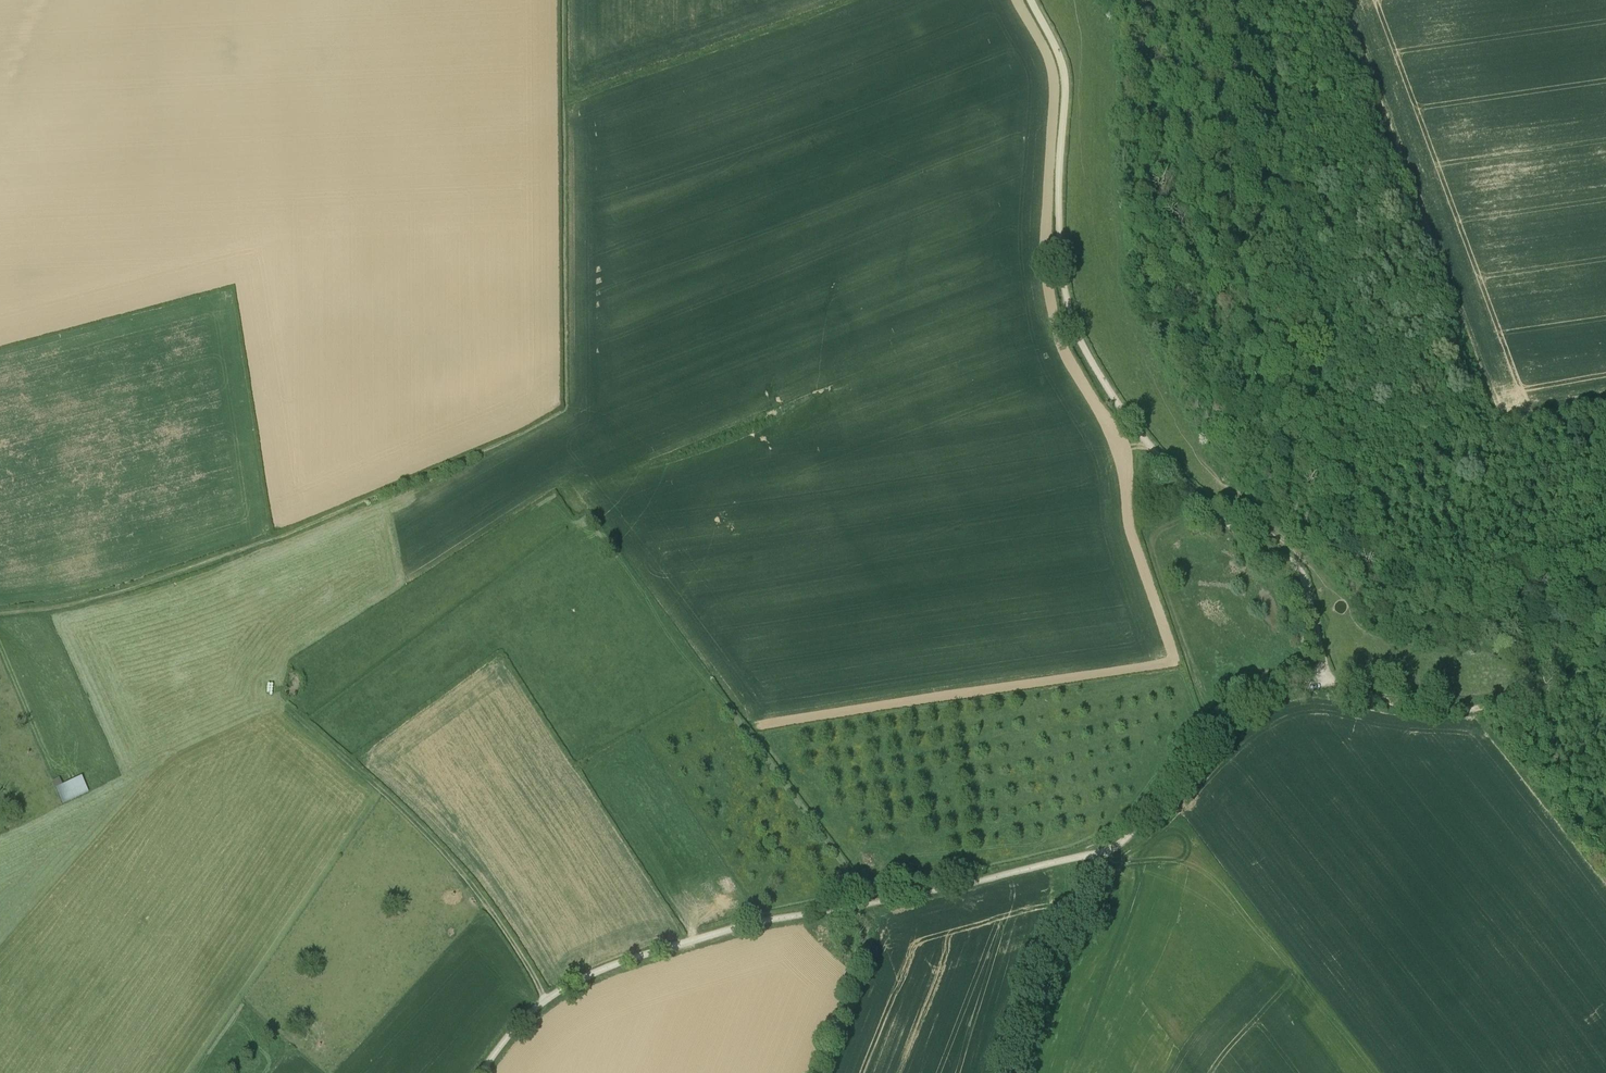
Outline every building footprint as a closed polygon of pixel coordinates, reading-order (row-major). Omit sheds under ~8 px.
[(63,802),(89,791),(83,775),(63,784),(61,777),(54,780),(63,802)]
